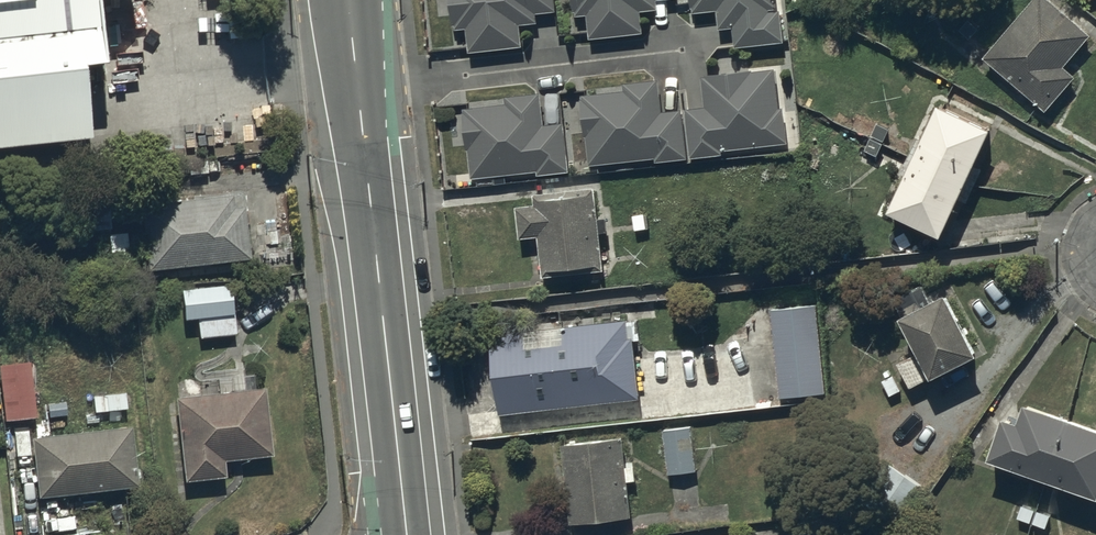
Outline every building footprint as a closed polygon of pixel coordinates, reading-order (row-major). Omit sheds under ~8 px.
[(90,137),(83,63),(103,61),(96,0),(0,0),(0,147),(90,137)] [(470,52),(524,47),(522,25),(539,23),(538,13),(557,11),(556,0),(451,0),(453,25),(456,25),(457,29),(467,28),(470,52)] [(645,33),(643,11),(659,10),(658,0),(573,0),(574,11),(577,11),(577,16),(588,15),(591,39),(645,33)] [(718,10),(720,30),(734,28),(736,48),(785,43),(782,10),(771,11),(771,10),(778,9),(777,0),(691,0),(692,7),(694,7),(694,13),(718,10)] [(1093,36),(1051,0),(1034,0),(984,58),(1047,112),(1077,77),(1065,67),(1093,36)] [(959,30),(970,40),(980,29),(969,20),(959,30)] [(723,151),(789,144),(785,107),(781,108),(776,68),(702,76),(706,107),(686,109),(692,159),(724,155),(723,151)] [(657,162),(689,159),(684,109),(663,111),(660,80),(624,83),(625,92),(583,96),(584,99),(581,99),(585,137),(588,137),(591,166),(656,159),(657,162)] [(539,175),(571,172),(566,122),(545,125),(542,92),(506,96),(507,104),(465,108),(465,112),(464,112),(468,150),(470,150),(472,178),(495,176),(496,184),(508,183),(507,175),(538,172),(539,175)] [(890,213),(944,238),(994,130),(941,106),(890,213)] [(872,136),(885,142),(890,129),(878,124),(872,136)] [(865,151),(878,157),(884,144),(871,138),(865,151)] [(544,278),(606,271),(602,233),(610,233),(608,217),(600,218),(597,187),(535,194),(536,204),(517,206),(521,239),(540,237),(544,278)] [(142,200),(149,264),(251,253),(246,200),(234,201),(232,191),(142,200)] [(650,229),(648,215),(635,216),(636,230),(650,229)] [(232,280),(182,284),(185,314),(199,312),(201,333),(236,330),(232,280)] [(934,381),(981,357),(949,295),(933,304),(923,286),(895,300),(904,318),(902,319),(917,347),(911,350),(914,356),(899,364),(912,389),(933,378),(934,381)] [(781,398),(827,394),(818,305),(772,310),(781,398)] [(502,415),(642,399),(635,338),(631,338),(629,319),(492,335),(502,415)] [(0,361),(0,366),(5,416),(37,413),(32,357),(28,358),(28,354),(4,356),(5,360),(0,361)] [(267,383),(178,391),(185,477),(227,473),(226,455),(273,450),(267,383)] [(1095,499),(1095,430),(1028,406),(1021,425),(1006,420),(991,462),(1095,499)] [(134,421),(34,432),(40,493),(140,482),(134,421)] [(670,475),(698,472),(693,427),(664,431),(670,475)] [(572,525),(634,518),(630,482),(638,481),(636,466),(628,467),(625,438),(563,445),(572,525)] [(1018,520),(1047,530),(1053,515),(1023,504),(1018,520)]
